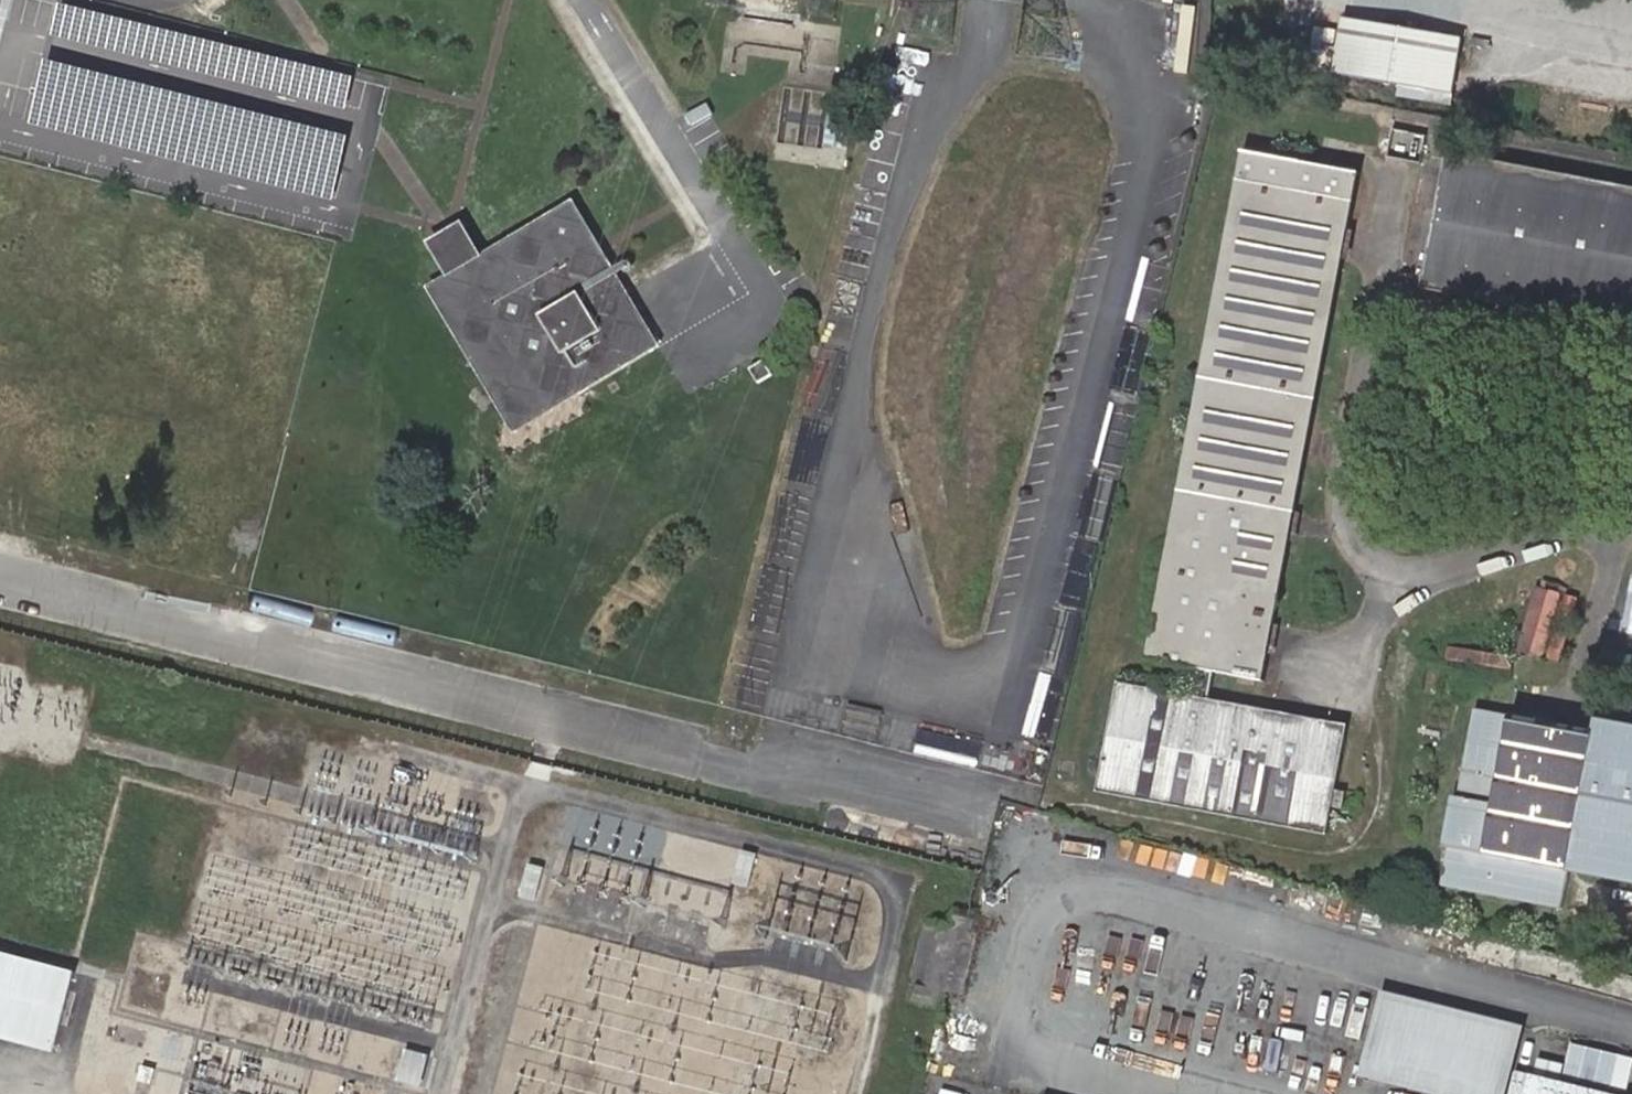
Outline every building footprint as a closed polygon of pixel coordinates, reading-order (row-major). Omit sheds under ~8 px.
[(1463,38),(1342,17),(1332,73),(1453,94),(1463,38)] [(1276,760),(1285,714),(1253,708),(1209,700),(1214,673),(1258,681),(1263,683),(1275,626),(1293,532),(1295,515),(1344,261),(1360,175),(1244,153),(1147,660),(1196,669),(1191,697),(1119,683),(1098,792),(1327,836),(1332,810),(1336,788),(1348,726),(1319,721),(1311,767),(1276,760)] [(1449,156),(1423,294),(1631,333),(1631,190),(1449,156)] [(445,280),(427,291),(513,435),(658,349),(571,204),(480,259),(445,280)] [(426,248),(445,280),(480,259),(461,228),(426,248)] [(1596,720),(1594,731),(1474,711),(1458,797),(1452,796),(1443,848),(1448,848),(1441,886),(1562,909),(1569,871),(1631,883),(1631,726),(1596,720)] [(1312,719),(1285,714),(1276,760),(1311,767),(1319,721),(1312,719)] [(730,884),(746,888),(754,855),(739,851),(730,884)] [(517,899),(532,902),(541,869),(525,865),(517,899)] [(949,992),(951,993),(963,996),(980,933),(975,932),(979,918),(980,914),(972,912),(953,907),(942,923),(924,919),(908,983),(914,984),(910,1001),(939,1009),(949,992)] [(46,1046),(65,969),(0,952),(0,1034),(46,1046)] [(1384,993),(1364,1073),(1450,1093),(1507,1093),(1523,1027),(1384,993)] [(425,1053),(400,1046),(391,1079),(416,1086),(425,1053)]
